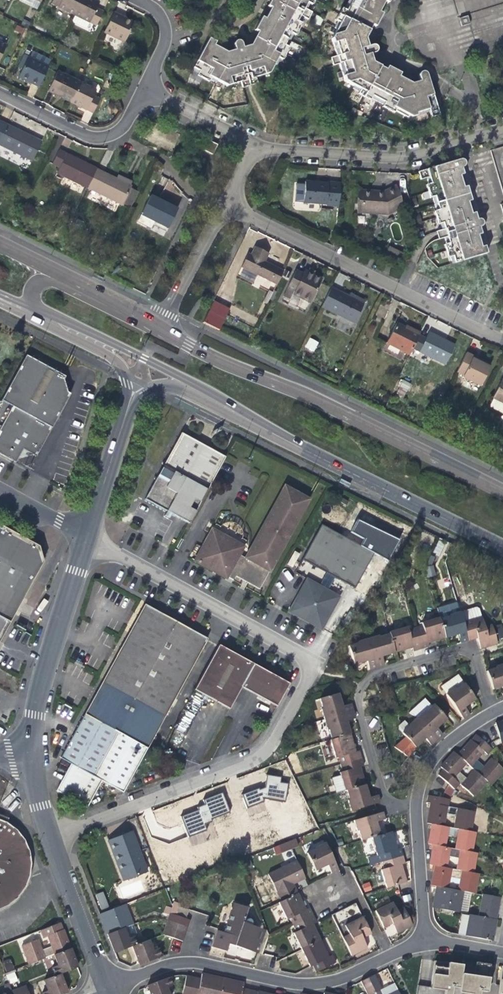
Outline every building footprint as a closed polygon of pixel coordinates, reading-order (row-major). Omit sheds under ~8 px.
[(73,16),(80,0),(53,0),(51,5),(73,16)] [(73,16),(94,27),(102,12),(95,9),(98,3),(91,0),(80,0),(73,16)] [(279,60),(276,59),(279,53),(283,46),(285,48),(292,34),(290,33),(293,27),(296,21),(299,22),(302,17),(305,18),(308,11),(306,10),(309,3),(306,2),(307,0),(269,0),(272,2),(274,6),(271,12),(267,21),(265,24),(271,27),(268,33),(262,30),(260,33),(252,49),(254,57),(250,58),(248,50),(241,52),(239,44),(237,43),(234,43),(232,44),(231,47),(233,55),(228,56),(229,64),(225,65),(223,58),(208,50),(205,48),(203,53),(200,51),(189,71),(195,74),(196,72),(203,75),(208,78),(207,80),(214,84),(215,82),(226,88),(238,84),(241,90),(250,87),(255,86),(253,80),(268,75),(273,66),(275,67),(279,60)] [(271,12),(274,6),(272,2),(269,0),(265,8),(271,12)] [(375,12),(381,0),(348,0),(343,10),(344,11),(341,17),(338,22),(337,21),(333,27),(336,29),(330,38),(332,45),(335,52),(330,54),(335,72),(341,70),(345,82),(355,87),(354,90),(362,94),(363,92),(368,95),(373,98),(372,100),(387,107),(388,105),(393,108),(399,111),(398,113),(411,120),(412,117),(414,118),(432,113),(434,118),(441,116),(428,77),(426,75),(425,75),(423,75),(421,75),(420,77),(420,78),(423,87),(417,89),(419,96),(415,97),(413,91),(397,82),(394,80),(391,86),(386,83),(389,78),(385,76),(369,68),(363,69),(361,65),(368,63),(366,57),(371,55),(373,54),(375,52),(374,49),(373,48),(370,47),(363,49),(361,43),(358,44),(354,46),(352,41),(360,39),(368,25),(370,20),(364,17),(367,12),(373,15),(375,12)] [(113,12),(103,33),(123,43),(133,22),(123,17),(113,12)] [(381,15),(375,12),(373,15),(367,12),(364,17),(370,20),(368,25),(374,28),(381,15)] [(253,30),(260,33),(262,30),(268,33),(271,27),(265,24),(267,21),(260,17),(253,30)] [(206,39),(200,51),(203,53),(205,48),(208,50),(212,42),(206,39)] [(287,49),(285,48),(283,46),(279,53),(284,55),(287,49)] [(38,87),(48,68),(47,67),(50,61),(32,52),(29,58),(28,58),(18,77),(27,81),(38,87)] [(389,69),(385,76),(389,78),(386,83),(391,86),(394,80),(397,82),(401,75),(389,69)] [(57,96),(69,102),(79,82),(64,75),(58,72),(49,92),(57,96)] [(96,90),(79,82),(69,102),(80,107),(93,114),(100,99),(93,96),(96,90)] [(6,126),(0,138),(0,146),(31,162),(41,143),(26,135),(6,126)] [(204,148),(213,153),(218,143),(209,139),(204,148)] [(51,165),(59,169),(65,155),(57,151),(51,165)] [(56,174),(86,189),(95,170),(75,160),(65,155),(59,169),(56,174)] [(476,251),(473,239),(470,231),(477,229),(478,228),(479,227),(480,226),(480,224),(479,223),(477,222),(476,221),(474,221),(471,222),(467,220),(465,214),(462,202),(461,198),(454,200),(452,194),(459,192),(458,188),(454,175),(452,168),(459,166),(460,166),(461,164),(461,162),(460,160),(458,159),(457,159),(415,171),(417,179),(423,177),(425,184),(428,183),(430,189),(432,195),(429,196),(433,211),(436,210),(438,217),(440,223),(437,223),(439,230),(459,224),(462,232),(441,238),(443,245),(446,244),(448,250),(450,257),(447,257),(449,266),(470,260),(470,256),(477,254),(476,251)] [(461,173),(459,166),(452,168),(454,175),(457,174),(461,173)] [(112,178),(95,170),(86,189),(121,206),(130,187),(112,178)] [(336,207),(337,184),(325,184),(325,185),(314,185),(302,184),(302,186),(293,186),(293,201),(295,203),(324,205),(324,206),(336,207)] [(377,193),(371,192),(371,195),(356,193),(355,202),(354,213),(385,215),(400,207),(393,185),(381,193),(377,193)] [(464,186),(458,188),(459,192),(452,194),(454,200),(461,198),(462,202),(465,201),(468,200),(464,186)] [(140,215),(167,228),(175,210),(163,204),(149,197),(140,215)] [(472,212),(465,214),(467,220),(471,222),(474,221),(472,212)] [(439,230),(441,238),(462,232),(459,224),(439,230)] [(479,237),(477,229),(470,231),(473,239),(475,238),(479,237)] [(275,286),(282,272),(271,266),(265,263),(269,255),(254,248),(250,256),(247,255),(240,268),(275,286)] [(482,249),(476,251),(477,254),(470,256),(470,260),(484,256),(482,249)] [(291,294),(299,298),(302,293),(312,298),(320,280),(313,277),(311,275),(313,272),(308,269),(306,273),(303,271),(301,275),(295,271),(288,286),(294,289),(291,294)] [(105,282),(107,277),(97,272),(94,276),(105,282)] [(354,324),(363,304),(348,297),(330,287),(320,307),(354,324)] [(265,305),(271,293),(267,292),(262,303),(265,305)] [(309,303),(312,298),(302,293),(299,298),(309,303)] [(350,294),(348,297),(363,304),(365,301),(357,297),(350,294)] [(220,330),(230,308),(214,300),(204,322),(220,330)] [(409,355),(412,349),(419,335),(410,331),(409,332),(405,330),(395,324),(385,344),(409,355)] [(420,334),(419,335),(412,349),(444,365),(453,345),(442,340),(427,333),(425,337),(420,334)] [(313,353),(319,342),(310,337),(304,348),(313,353)] [(473,359),(475,356),(467,352),(458,372),(464,375),(463,377),(482,386),(491,368),(473,359)] [(25,355),(2,400),(12,406),(51,428),(70,394),(66,393),(64,380),(65,377),(25,355)] [(477,357),(475,356),(473,359),(491,368),(492,365),(477,357)] [(398,386),(407,392),(412,385),(403,379),(398,386)] [(493,399),(502,403),(502,380),(493,399)] [(12,406),(0,428),(0,454),(7,458),(16,463),(18,459),(36,456),(51,428),(12,406)] [(187,525),(191,517),(224,457),(221,456),(181,434),(144,501),(166,513),(163,517),(168,520),(170,515),(187,525)] [(341,479),(338,484),(349,489),(351,485),(341,479)] [(222,576),(226,578),(228,575),(234,579),(236,576),(259,590),(308,500),(285,487),(245,558),(239,555),(243,548),(212,531),(195,561),(222,576)] [(300,619),(322,631),(340,598),(325,590),(332,577),(354,589),(373,554),(319,525),(300,560),(326,574),(319,587),(305,579),(287,612),(300,619)] [(8,624),(41,563),(37,547),(0,527),(0,619),(8,624)] [(439,554),(444,543),(438,541),(434,553),(439,554)] [(206,639),(145,604),(120,648),(76,727),(59,757),(72,763),(57,791),(86,807),(100,781),(122,793),(206,639)] [(459,644),(468,642),(462,624),(459,613),(456,604),(436,610),(439,619),(445,639),(452,637),(457,636),(459,644)] [(462,624),(468,642),(475,639),(479,650),(487,648),(496,645),(490,626),(484,628),(477,608),(459,613),(462,624)] [(8,624),(0,619),(0,638),(8,624)] [(432,643),(445,639),(439,619),(421,624),(422,628),(415,630),(421,650),(428,648),(427,645),(432,643)] [(412,653),(421,650),(415,630),(406,632),(405,629),(389,633),(395,654),(405,651),(411,649),(412,653)] [(397,663),(395,654),(389,633),(377,637),(378,639),(369,641),(374,660),(384,657),(388,656),(391,664),(397,663)] [(377,669),(374,660),(369,641),(368,639),(357,643),(357,645),(348,647),(353,666),(359,664),(366,662),(369,671),(377,669)] [(252,664),(219,645),(195,691),(209,698),(229,710),(240,688),(252,664)] [(290,685),(252,664),(240,688),(255,695),(278,706),(290,685)] [(494,667),(495,668),(486,671),(492,690),(500,688),(502,687),(502,664),(494,667)] [(474,700),(464,684),(460,679),(460,677),(455,676),(455,678),(443,687),(442,685),(439,687),(439,690),(441,693),(442,692),(463,720),(469,716),(463,708),(465,706),(474,700)] [(320,710),(324,721),(344,715),(353,712),(351,705),(342,707),(340,700),(339,695),(320,700),(322,709),(320,710)] [(446,720),(433,706),(431,708),(424,700),(408,715),(415,719),(418,720),(437,741),(442,736),(436,729),(441,725),(446,720)] [(60,714),(69,719),(73,712),(64,707),(60,714)] [(347,723),(344,715),(324,721),(327,732),(328,731),(331,741),(350,735),(359,732),(357,727),(349,730),(347,723)] [(431,747),(437,741),(418,720),(415,719),(408,726),(409,728),(402,734),(415,748),(421,742),(424,740),(431,747)] [(354,746),(350,735),(331,741),(330,741),(335,759),(339,758),(341,765),(362,759),(359,752),(356,753),(354,746)] [(502,768),(492,759),(486,766),(484,768),(481,765),(477,761),(484,752),(488,755),(493,750),(477,735),(466,747),(458,756),(466,763),(467,764),(475,771),(488,783),(491,785),(502,772),(502,769),(502,768)] [(455,753),(448,761),(441,768),(444,771),(439,777),(447,785),(456,792),(461,786),(474,798),(488,783),(475,771),(468,780),(459,773),(467,764),(466,763),(458,756),(455,753)] [(337,794),(347,791),(365,785),(361,774),(360,768),(364,767),(362,759),(341,765),(344,773),(339,774),(340,776),(332,779),(337,794)] [(281,775),(268,774),(267,780),(266,786),(260,790),(259,787),(241,795),(247,810),(266,802),(264,799),(286,802),(288,783),(281,781),(281,775)] [(367,793),(365,785),(347,791),(349,800),(347,801),(351,812),(380,803),(378,795),(369,798),(367,793)] [(453,795),(456,792),(447,785),(444,791),(453,795)] [(204,799),(206,803),(203,804),(197,806),(198,809),(181,816),(187,831),(190,836),(208,829),(205,823),(212,821),(211,817),(231,810),(223,791),(204,799)] [(457,818),(455,829),(470,832),(474,812),(448,807),(449,799),(443,798),(428,794),(427,799),(426,803),(431,804),(430,810),(427,824),(432,825),(443,827),(446,816),(457,818)] [(361,841),(372,838),(380,835),(377,827),(376,823),(385,820),(383,812),(354,821),(357,832),(359,831),(361,841)] [(9,905),(19,898),(26,889),(31,877),(33,864),(32,852),(27,839),(20,830),(10,822),(0,818),(0,908),(9,905)] [(458,839),(456,850),(472,853),(476,833),(470,832),(455,829),(443,827),(432,825),(430,836),(428,844),(434,845),(444,847),(447,837),(458,839)] [(392,832),(380,835),(372,838),(377,855),(368,857),(371,865),(383,862),(403,856),(401,848),(397,849),(395,842),(392,832)] [(114,840),(109,842),(114,856),(117,856),(126,881),(147,872),(131,833),(114,840)] [(295,839),(273,848),(275,855),(298,846),(295,839)] [(330,875),(338,871),(324,844),(314,849),(315,851),(306,855),(314,872),(323,868),(326,866),(330,875)] [(459,859),(457,870),(473,873),(477,854),(472,853),(456,850),(444,847),(434,845),(432,853),(429,865),(435,866),(446,868),(448,857),(459,859)] [(405,863),(403,856),(383,862),(385,869),(382,870),(387,888),(407,882),(404,871),(402,864),(405,863)] [(296,895),(292,886),(290,883),(296,881),(297,883),(305,879),(297,863),(290,866),(289,865),(266,876),(280,903),(296,895)] [(461,880),(459,892),(463,893),(472,894),(474,895),(478,874),(473,873),(457,870),(446,868),(435,866),(433,874),(431,886),(436,887),(448,889),(450,878),(461,880)] [(361,884),(364,892),(372,890),(369,882),(361,884)] [(472,894),(463,893),(459,892),(448,889),(436,887),(435,894),(432,908),(468,914),(472,894)] [(103,893),(94,896),(101,912),(109,909),(103,893)] [(483,893),(481,901),(498,904),(499,897),(483,893)] [(288,920),(291,926),(311,916),(308,910),(305,912),(302,907),(296,895),(280,903),(277,905),(285,921),(288,920)] [(481,901),(480,909),(497,912),(498,904),(481,901)] [(398,934),(412,928),(414,927),(413,924),(405,908),(398,911),(394,903),(377,911),(385,928),(393,924),(395,928),(398,934)] [(174,905),(173,908),(170,913),(176,915),(179,907),(174,905)] [(100,915),(104,924),(105,926),(108,934),(113,932),(123,928),(127,927),(132,925),(125,906),(100,915)] [(164,914),(169,916),(170,913),(173,908),(168,906),(164,914)] [(217,934),(216,937),(213,949),(226,953),(229,946),(237,949),(251,953),(254,942),(257,935),(253,934),(255,929),(251,927),(251,924),(250,923),(249,922),(248,922),(246,923),(245,924),(245,926),(242,925),(247,911),(234,907),(224,936),(217,934)] [(494,925),(497,912),(480,909),(478,916),(469,914),(465,936),(491,941),(494,925)] [(166,927),(164,931),(163,934),(174,938),(184,941),(186,934),(188,928),(190,921),(187,919),(176,915),(170,913),(169,916),(168,920),(166,927)] [(292,934),(298,948),(300,951),(305,948),(319,942),(313,929),(311,925),(315,924),(311,916),(291,926),(295,933),(292,934)] [(342,940),(348,954),(350,957),(355,955),(359,953),(364,951),(360,941),(369,936),(361,919),(344,927),(348,936),(342,940)] [(66,938),(65,933),(61,925),(60,923),(56,925),(41,930),(43,938),(48,937),(51,946),(41,950),(37,941),(23,946),(29,964),(54,954),(70,948),(66,938)] [(136,945),(135,942),(133,937),(127,939),(125,933),(123,928),(113,932),(108,934),(110,939),(111,943),(115,953),(132,947),(136,945)] [(265,931),(255,929),(253,934),(257,935),(254,942),(251,953),(257,955),(261,943),(265,931)] [(152,951),(149,944),(148,941),(142,943),(136,945),(132,947),(134,954),(139,966),(141,965),(162,958),(158,949),(152,951)] [(328,958),(324,951),(319,942),(305,948),(300,951),(307,968),(311,966),(312,970),(315,974),(335,964),(331,956),(328,958)] [(53,968),(56,975),(60,974),(78,967),(74,957),(70,948),(54,954),(58,965),(53,968)] [(2,962),(6,972),(14,969),(10,959),(2,962)] [(432,979),(431,986),(445,988),(444,993),(452,993),(452,989),(458,990),(472,991),(471,993),(479,993),(486,993),(487,986),(488,978),(489,971),(462,968),(434,965),(433,971),(432,979)] [(6,973),(9,984),(17,981),(14,970),(6,973)] [(60,974),(56,975),(43,980),(48,992),(42,993),(66,993),(67,993),(64,985),(60,974)] [(224,980),(211,977),(203,975),(202,981),(195,979),(191,993),(220,993),(224,980)] [(368,978),(375,993),(382,993),(381,991),(382,991),(375,975),(368,978)] [(168,988),(172,987),(169,978),(148,986),(151,993),(170,993),(168,988)] [(195,979),(187,978),(183,993),(191,993),(195,979)] [(368,978),(361,981),(368,993),(375,993),(368,978)] [(224,980),(220,993),(250,993),(243,991),(244,984),(236,983),(224,980)] [(19,988),(21,993),(29,993),(26,985),(19,988)]
